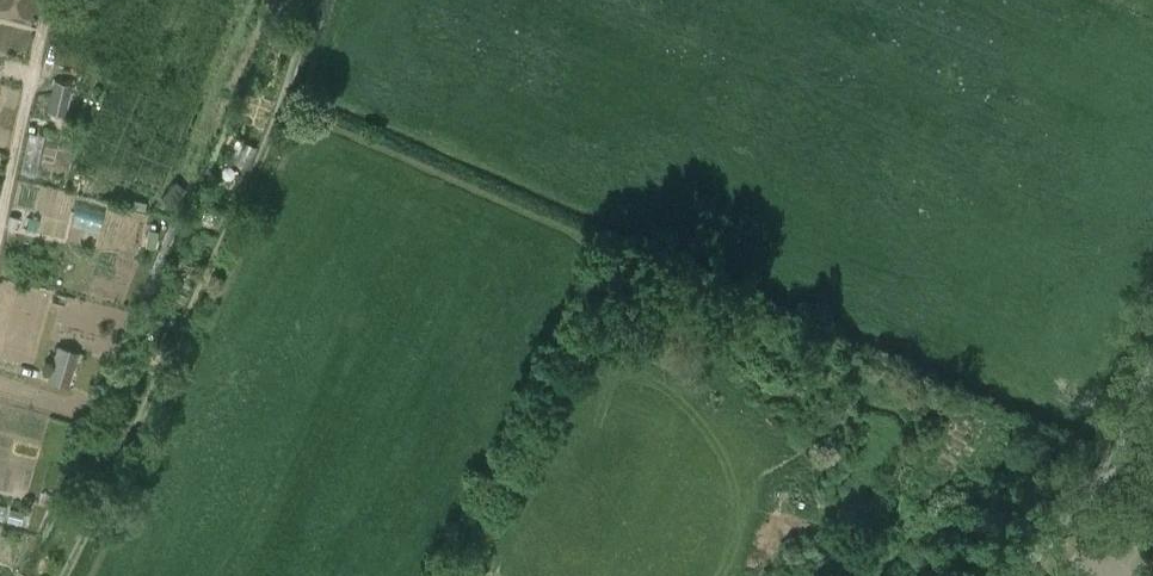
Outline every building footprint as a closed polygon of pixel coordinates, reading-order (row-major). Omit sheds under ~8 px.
[(50,110),(70,113),(74,81),(54,78),(50,110)] [(57,346),(46,380),(68,387),(79,352),(57,346)]
